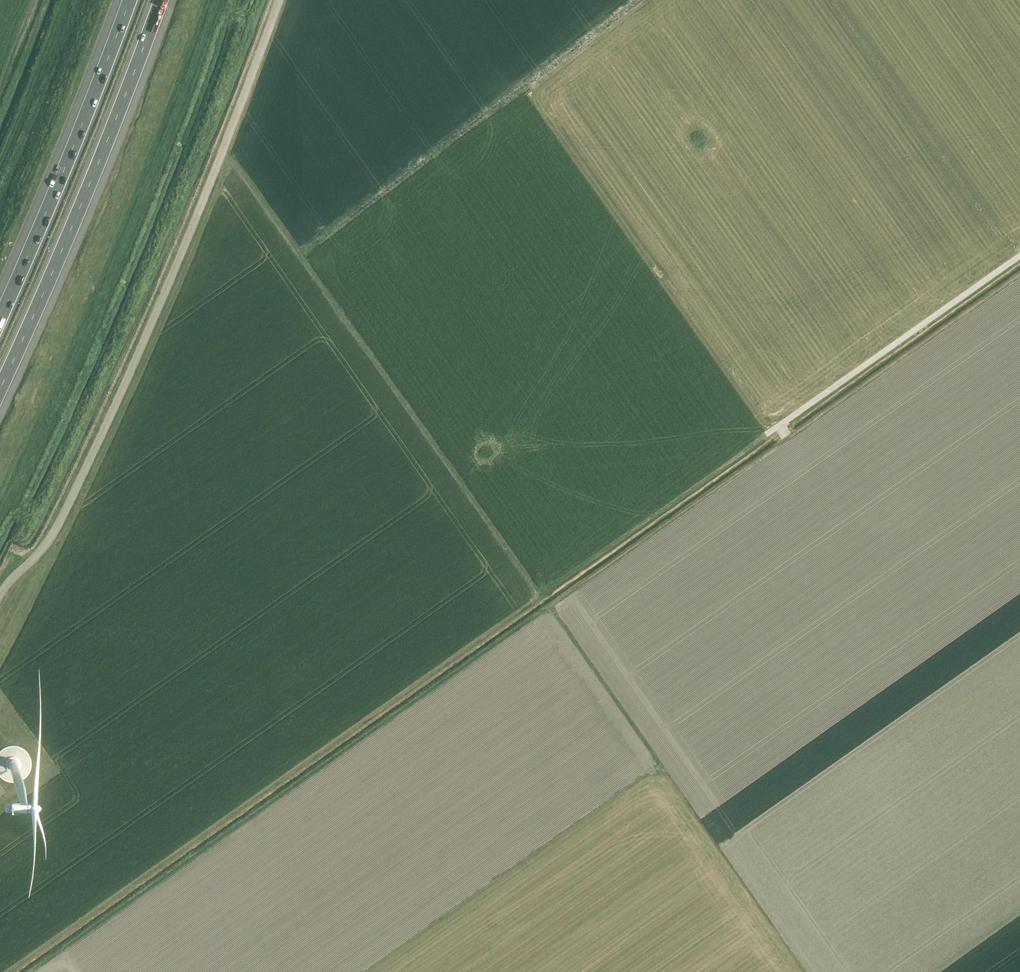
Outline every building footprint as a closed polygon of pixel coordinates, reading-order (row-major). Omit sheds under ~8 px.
[(6,761),(5,764),(6,767),(7,770),(10,771),(13,772),(16,771),(19,770),(20,767),(21,764),(20,761),(19,758),(16,757),(13,756),(10,757),(7,758),(6,761)]
